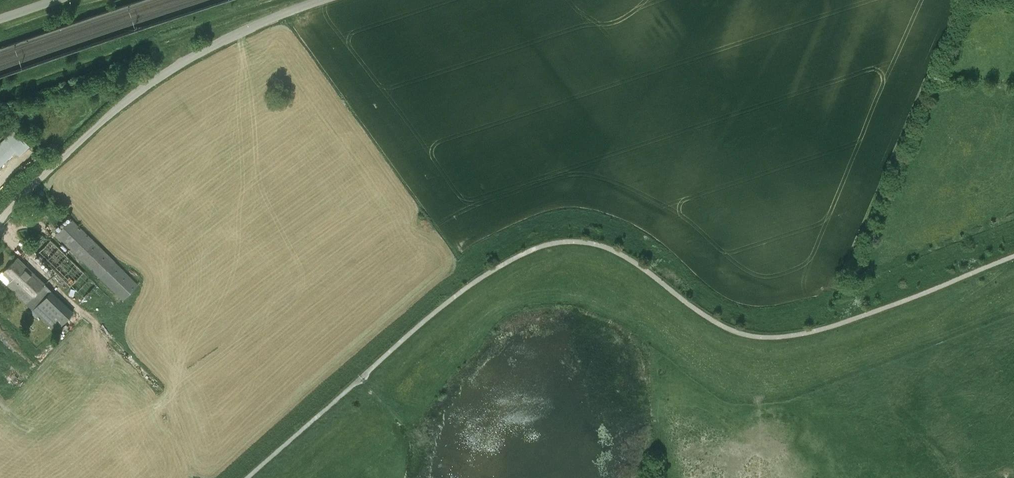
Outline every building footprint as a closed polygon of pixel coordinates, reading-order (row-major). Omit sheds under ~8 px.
[(13,131),(0,143),(0,167),(16,152),(20,156),(29,148),(13,131)] [(123,300),(139,284),(115,261),(71,217),(55,234),(99,277),(123,300)] [(3,273),(11,280),(7,284),(26,302),(26,303),(32,308),(30,311),(37,318),(39,315),(55,331),(74,312),(45,283),(34,273),(32,275),(24,268),(26,265),(18,257),(3,273)]
